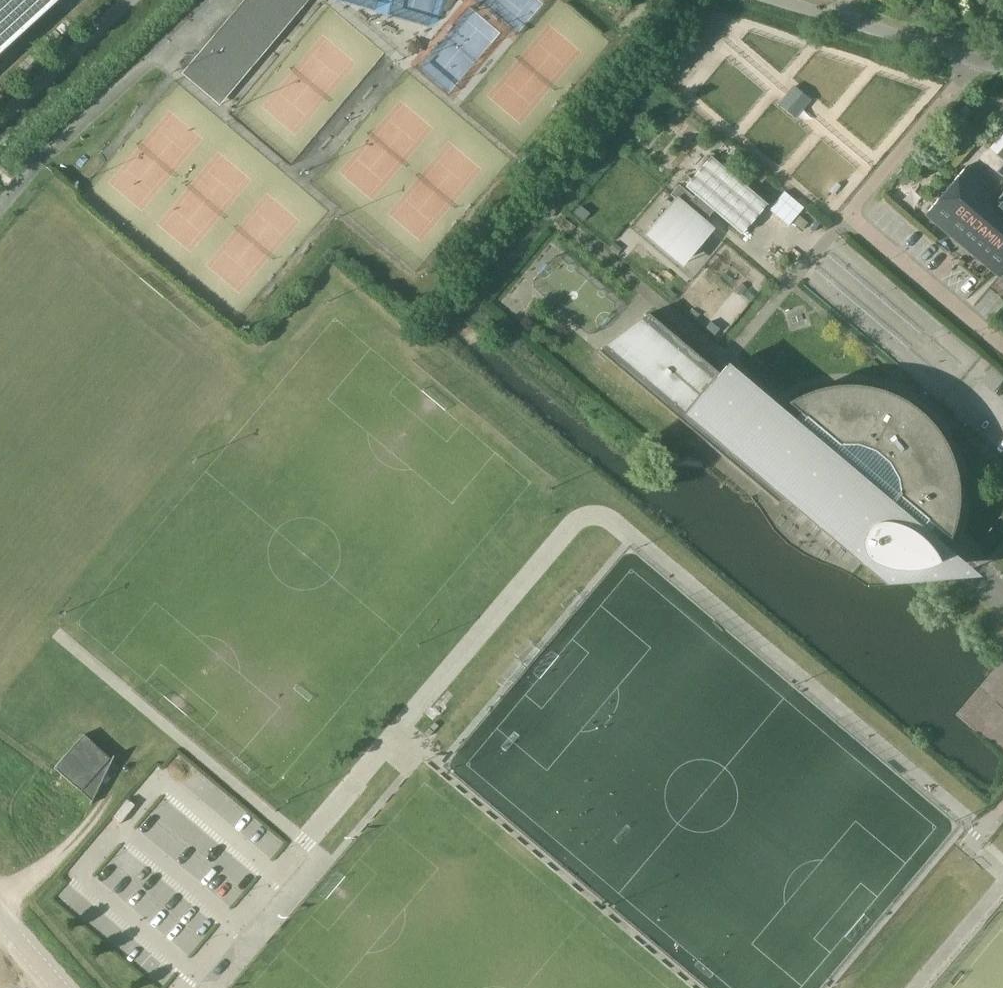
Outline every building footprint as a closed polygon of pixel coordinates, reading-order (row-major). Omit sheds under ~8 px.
[(58,0),(0,0),(0,53),(58,0)] [(308,0),(242,0),(180,72),(219,105),(308,0)] [(807,96),(794,85),(778,103),(791,114),(807,96)] [(675,198),(652,225),(691,258),(712,232),(714,230),(704,222),(706,220),(711,213),(713,210),(742,234),(767,203),(711,156),(685,186),(695,195),(685,206),(675,198)] [(967,166),(926,215),(999,276),(1002,272),(1002,190),(1000,193),(967,166)] [(904,183),(913,173),(906,168),(898,178),(904,183)] [(552,200),(541,213),(548,219),(559,206),(552,200)] [(581,205),(575,213),(584,220),(590,213),(581,205)] [(800,215),(794,222),(803,230),(808,222),(800,215)] [(614,242),(610,248),(618,254),(622,248),(614,242)] [(746,287),(742,283),(736,290),(740,294),(746,287)] [(932,525),(949,540),(951,534),(953,529),(955,523),(956,517),(957,511),(958,505),(958,500),(958,494),(958,488),(957,482),(956,476),(955,470),(954,465),(952,459),(950,454),(947,448),(945,443),(942,438),(939,433),(935,428),(931,424),(927,419),(923,415),(919,411),(914,407),(910,404),(905,401),(899,398),(894,395),(889,393),(883,391),(878,389),(872,388),(866,387),(860,386),(854,385),(848,385),(843,385),(837,385),(831,386),(825,387),(819,389),(814,390),(808,392),(803,394),(797,397),(792,400),(787,403),(799,413),(792,422),(785,430),(773,419),(648,313),(598,351),(766,493),(778,502),(787,495),(864,560),(868,558),(872,561),(876,563),(880,565),(885,567),(889,568),(894,569),(898,570),(903,570),(907,570),(912,570),(916,569),(921,569),(925,567),(930,566),(934,564),(938,562),(937,559),(935,556),(934,553),(931,550),(929,548),(926,545),(923,543),(920,542),(917,540),(924,533),(932,525)] [(76,786),(92,801),(112,759),(84,734),(54,767),(75,787),(76,786)] [(0,978),(0,987),(9,987),(0,978)]
